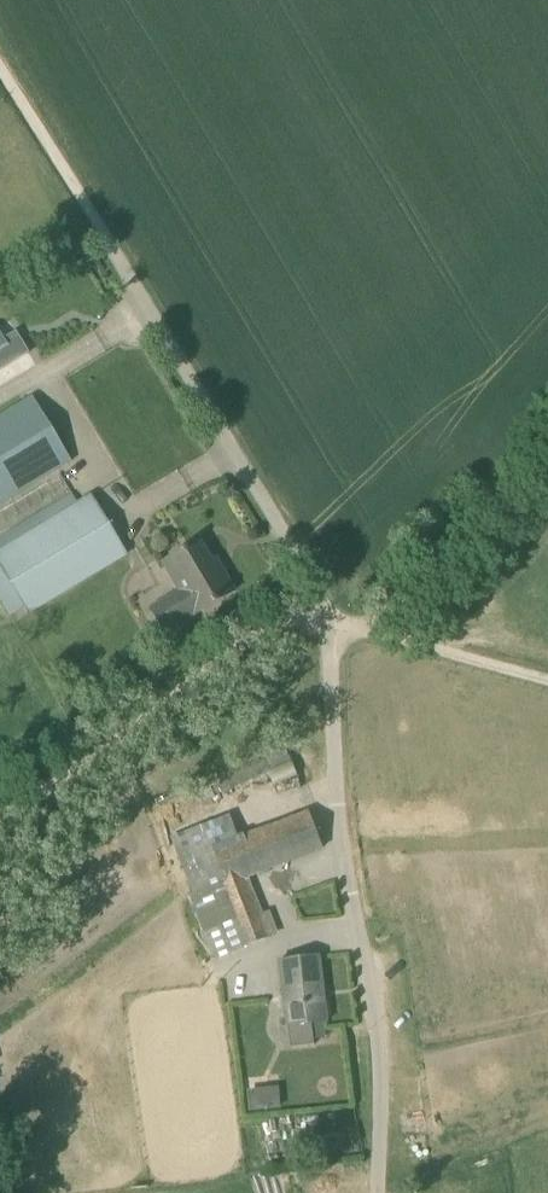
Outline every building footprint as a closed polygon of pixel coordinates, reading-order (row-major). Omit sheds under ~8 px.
[(5,345),(0,336),(0,371),(30,353),(20,336),(5,345)] [(34,397),(0,417),(0,504),(2,503),(72,460),(34,397)] [(0,538),(0,566),(28,614),(130,552),(93,496),(78,505),(72,495),(0,538)] [(180,589),(149,608),(164,634),(235,591),(223,570),(219,573),(200,541),(164,562),(180,589)] [(290,758),(267,767),(273,782),(296,774),(290,758)] [(175,844),(181,861),(218,958),(271,938),(247,877),(324,848),(310,812),(232,842),(224,821),(204,829),(206,833),(175,844)] [(320,956),(279,962),(287,1027),(290,1026),(292,1046),(313,1044),(313,1045),(315,1045),(314,1040),(312,1023),(324,1022),(328,1021),(320,956)] [(312,1023),(314,1040),(326,1039),(324,1022),(312,1023)] [(248,1090),(250,1111),(281,1108),(279,1087),(248,1090)]
